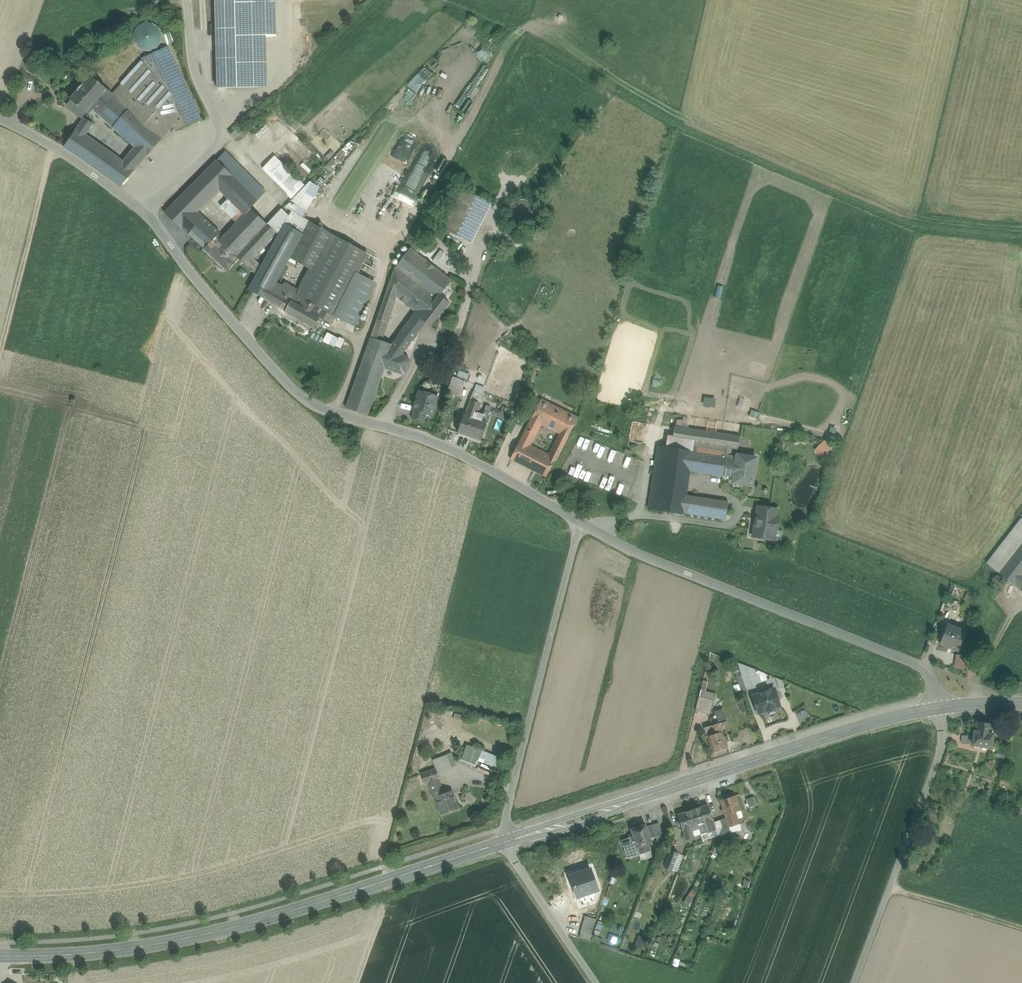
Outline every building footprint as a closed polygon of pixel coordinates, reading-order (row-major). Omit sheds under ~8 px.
[(217,88),(268,87),(267,37),(276,37),(275,0),(215,0),(217,88)] [(136,44),(138,47),(142,50),(147,51),(151,50),(155,49),(159,46),(161,42),(162,38),(162,33),(160,29),(157,26),(154,23),(149,22),(145,23),(141,24),(137,27),(135,31),(134,35),(134,40),(136,44)] [(122,36),(107,42),(110,49),(125,44),(122,36)] [(200,121),(166,47),(141,59),(142,61),(172,93),(178,121),(174,125),(177,131),(200,121)] [(172,93),(142,61),(112,94),(162,138),(174,125),(178,121),(172,93)] [(91,75),(70,100),(86,114),(89,111),(91,113),(93,111),(90,109),(107,90),(107,89),(91,75)] [(112,94),(107,90),(90,109),(93,111),(116,131),(135,148),(133,150),(144,159),(162,138),(112,94)] [(82,118),(86,114),(70,100),(66,104),(82,118)] [(84,119),(65,147),(73,153),(85,136),(92,127),(93,126),(84,119)] [(116,158),(85,136),(73,153),(98,171),(105,176),(120,187),(139,164),(129,155),(128,157),(122,163),(116,158)] [(133,150),(129,155),(139,164),(144,159),(133,150)] [(122,163),(128,157),(121,152),(116,158),(122,163)] [(216,161),(257,201),(266,192),(225,152),(216,161)] [(304,185),(301,182),(275,156),(262,169),(292,198),(304,185)] [(216,161),(203,174),(165,214),(180,229),(181,228),(197,212),(211,197),(218,190),(244,215),(249,209),(250,209),(257,201),(216,161)] [(289,216),(291,212),(304,219),(320,187),(310,182),(283,209),(289,216)] [(218,190),(211,197),(237,222),(244,215),(218,190)] [(490,204),(463,190),(443,230),(465,241),(470,244),(490,204)] [(266,192),(257,201),(250,209),(256,215),(272,198),(266,192)] [(376,218),(381,212),(377,209),(380,205),(382,204),(376,199),(373,203),(368,199),(362,206),(376,218)] [(237,222),(223,236),(231,244),(227,248),(240,260),(244,264),(274,233),(267,225),(256,215),(250,209),(249,209),(244,215),(237,222)] [(285,224),(289,216),(283,209),(267,225),(274,233),(278,236),(285,224)] [(187,233),(202,217),(197,212),(181,228),(187,233)] [(303,234),(310,222),(304,219),(291,212),(289,216),(285,224),(303,234)] [(202,217),(187,233),(192,238),(207,222),(202,217)] [(207,222),(192,238),(204,248),(211,240),(219,232),(207,222)] [(310,222),(303,234),(327,248),(360,266),(361,267),(368,254),(310,222)] [(278,236),(248,290),(266,300),(277,281),(291,257),(303,234),(285,224),(278,236)] [(219,232),(211,240),(215,244),(223,236),(219,232)] [(300,293),(301,294),(327,248),(303,234),(291,257),(313,269),(300,293)] [(223,236),(215,244),(211,240),(204,248),(203,249),(225,270),(234,260),(238,263),(240,260),(227,248),(231,244),(223,236)] [(426,244),(418,238),(409,249),(417,255),(418,253),(426,244)] [(458,266),(470,244),(465,241),(453,264),(458,266)] [(426,244),(418,253),(424,258),(431,249),(426,244)] [(360,266),(327,248),(301,294),(299,297),(333,316),(333,315),(360,266)] [(417,255),(409,249),(395,266),(380,312),(390,315),(394,304),(395,296),(406,305),(417,313),(422,317),(431,305),(439,295),(440,296),(450,281),(417,255)] [(371,255),(368,260),(375,263),(378,258),(371,255)] [(361,267),(360,266),(333,315),(334,316),(361,267)] [(277,281),(266,300),(272,303),(283,284),(277,281)] [(300,293),(283,284),(272,303),(285,310),(290,301),(295,304),(299,297),(301,294),(300,293)] [(439,295),(431,305),(422,317),(420,319),(424,322),(430,327),(448,304),(449,303),(440,296),(439,295)] [(333,316),(299,297),(295,304),(290,301),(285,310),(284,312),(313,328),(319,318),(329,323),(333,316)] [(390,315),(380,312),(371,337),(381,341),(390,315)] [(410,323),(419,329),(424,322),(420,319),(422,317),(417,313),(410,323)] [(410,323),(394,345),(392,345),(384,368),(402,374),(405,372),(409,361),(407,358),(406,357),(401,356),(419,329),(410,323)] [(342,349),(346,340),(329,331),(324,340),(342,349)] [(381,341),(371,337),(346,409),(367,416),(384,368),(392,345),(381,341)] [(465,380),(453,377),(447,393),(449,393),(460,397),(465,380)] [(473,392),(483,395),(485,387),(476,384),(473,392)] [(414,411),(426,414),(432,416),(438,396),(420,391),(414,411)] [(475,397),(482,399),(483,395),(473,392),(472,392),(469,401),(474,402),(475,397)] [(562,410),(541,399),(530,420),(540,425),(546,427),(553,412),(560,416),(562,410)] [(474,402),(469,401),(465,415),(476,419),(480,404),(474,402)] [(485,406),(481,420),(486,422),(490,407),(485,406)] [(560,416),(553,412),(546,427),(554,432),(543,454),(554,459),(557,461),(578,418),(562,410),(560,416)] [(426,414),(414,411),(412,419),(424,422),(426,414)] [(465,415),(463,415),(457,433),(472,438),(480,440),(486,422),(481,420),(476,419),(465,415)] [(540,425),(530,420),(525,431),(534,436),(540,425)] [(628,438),(643,442),(649,424),(634,420),(628,438)] [(739,437),(674,427),(673,435),(672,440),(693,443),(691,451),(692,451),(689,470),(716,475),(717,468),(723,469),(727,448),(731,449),(737,450),(739,437)] [(525,431),(519,442),(529,447),(534,436),(525,431)] [(672,440),(673,435),(667,434),(665,447),(691,451),(693,443),(672,440)] [(529,447),(519,442),(510,460),(534,472),(543,454),(529,447)] [(825,442),(816,450),(822,456),(831,448),(825,442)] [(665,447),(658,446),(648,509),(682,514),(684,497),(685,495),(689,470),(692,451),(691,451),(665,447)] [(736,458),(729,457),(731,449),(727,448),(723,469),(717,468),(716,475),(733,478),(736,458)] [(554,459),(543,454),(534,472),(546,477),(554,459)] [(755,458),(736,456),(736,458),(733,478),(733,483),(751,486),(755,458)] [(684,497),(705,501),(720,503),(727,504),(728,502),(685,495),(684,497)] [(682,514),(703,517),(705,501),(684,497),(682,514)] [(720,503),(705,501),(703,517),(725,521),(728,502),(727,504),(720,503)] [(778,510),(758,507),(758,508),(757,515),(756,521),(757,521),(756,526),(755,525),(753,537),(773,540),(774,532),(777,531),(778,522),(778,520),(777,517),(778,510)] [(987,564),(998,573),(1021,542),(1021,519),(987,564)] [(998,573),(1007,580),(1021,591),(1021,542),(998,573)] [(955,627),(947,624),(939,644),(958,652),(966,633),(955,629),(955,627)] [(746,666),(738,663),(742,676),(746,688),(752,686),(746,666)] [(765,674),(746,666),(752,686),(767,681),(765,674)] [(746,688),(742,676),(737,677),(739,682),(738,682),(742,693),(747,691),(746,688)] [(715,694),(701,690),(699,697),(713,701),(715,694)] [(773,690),(753,697),(758,713),(778,706),(773,690)] [(713,701),(699,697),(695,712),(709,715),(713,701)] [(724,715),(709,720),(711,726),(719,723),(719,724),(726,722),(724,715)] [(992,724),(978,722),(976,731),(975,730),(974,737),(973,743),(973,744),(992,747),(994,733),(991,733),(992,724)] [(719,724),(719,723),(711,726),(714,734),(707,736),(712,753),(727,748),(719,724)] [(714,734),(711,726),(704,728),(707,736),(714,734)] [(974,737),(963,735),(962,742),(973,743),(974,737)] [(504,760),(467,745),(463,755),(500,769),(504,760)] [(447,756),(433,761),(436,769),(438,774),(452,769),(447,756)] [(436,769),(421,774),(424,784),(428,782),(436,780),(439,779),(438,774),(436,769)] [(436,780),(428,782),(434,799),(436,799),(435,797),(442,795),(436,780)] [(442,795),(435,797),(436,799),(442,814),(457,808),(451,791),(442,795)] [(734,796),(719,801),(724,816),(734,813),(739,811),(734,796)] [(708,805),(693,810),(698,826),(705,824),(707,832),(716,829),(714,822),(713,821),(708,805)] [(693,810),(678,815),(683,831),(692,828),(698,826),(693,810)] [(734,813),(724,816),(725,818),(728,827),(738,824),(734,813)] [(719,819),(720,820),(722,827),(719,834),(719,835),(730,832),(730,831),(728,827),(725,818),(719,819)] [(720,820),(714,822),(716,829),(722,827),(720,820)] [(658,823),(652,825),(655,835),(656,837),(662,835),(658,823)] [(705,824),(698,826),(700,834),(701,834),(707,832),(705,824)] [(644,825),(630,830),(633,837),(630,838),(632,844),(635,843),(636,848),(637,848),(648,845),(650,844),(648,837),(645,828),(644,825)] [(652,825),(645,828),(648,837),(655,835),(652,825)] [(698,826),(692,828),(695,836),(700,834),(698,826)] [(707,832),(701,834),(702,840),(719,834),(722,827),(716,829),(707,832)] [(692,828),(683,831),(686,839),(695,836),(692,828)] [(632,844),(630,838),(622,840),(628,858),(639,854),(637,848),(636,848),(635,843),(632,844)] [(648,845),(637,848),(639,854),(650,851),(648,845)] [(672,851),(665,867),(672,870),(678,854),(672,851)] [(678,854),(672,870),(677,872),(683,856),(678,854)] [(588,870),(570,877),(578,897),(596,889),(588,870)] [(690,890),(685,902),(691,904),(695,892),(690,890)] [(596,919),(585,916),(580,932),(581,933),(591,936),(596,919)] [(591,936),(581,933),(580,938),(589,941),(591,936)] [(608,940),(616,942),(617,936),(610,934),(608,940)] [(642,949),(646,937),(639,935),(635,947),(642,949)]
